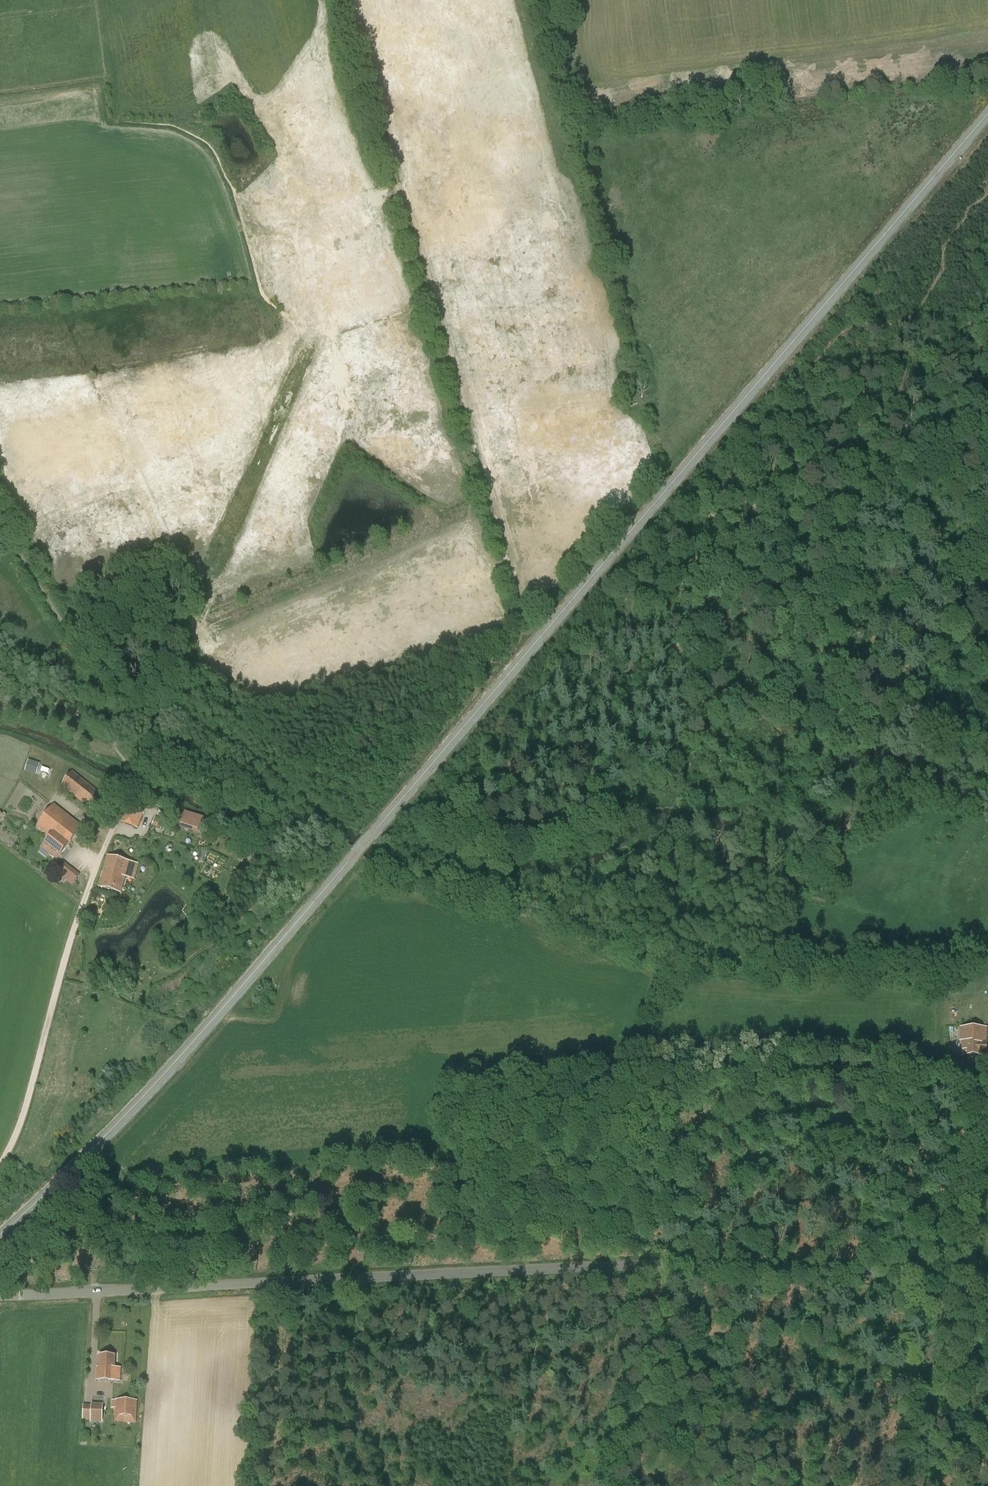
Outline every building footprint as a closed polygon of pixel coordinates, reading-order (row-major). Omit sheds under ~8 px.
[(29,760),(25,771),(36,775),(40,764),(29,760)] [(61,785),(89,808),(101,794),(72,771),(61,785)] [(100,798),(112,802),(115,792),(104,788),(100,798)] [(36,827),(49,837),(53,832),(69,845),(82,828),(54,805),(36,827)] [(127,805),(121,823),(137,828),(143,811),(127,805)] [(194,828),(192,831),(201,834),(206,820),(185,813),(181,824),(194,828)] [(165,820),(155,816),(152,826),(161,829),(165,820)] [(53,832),(49,837),(50,838),(42,848),(56,860),(69,845),(53,832)] [(130,862),(108,856),(99,887),(121,893),(130,862)] [(59,880),(63,883),(65,880),(72,885),(80,875),(70,867),(59,880)] [(961,1041),(963,1041),(963,1054),(987,1054),(987,1042),(985,1042),(985,1028),(961,1028),(961,1041)] [(96,1380),(119,1381),(120,1367),(115,1367),(116,1356),(100,1355),(99,1368),(97,1368),(96,1380)] [(114,1422),(136,1423),(137,1400),(115,1399),(114,1422)] [(90,1422),(102,1423),(103,1404),(92,1403),(90,1422)]
